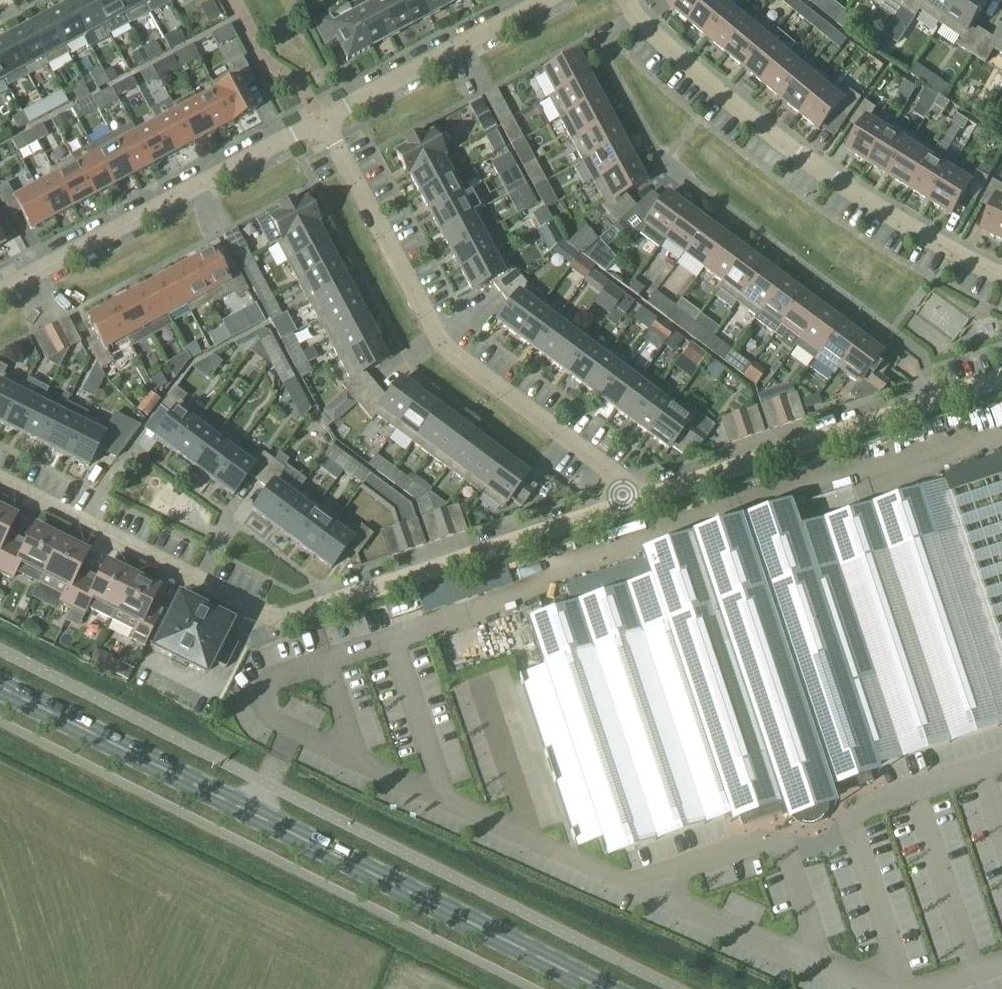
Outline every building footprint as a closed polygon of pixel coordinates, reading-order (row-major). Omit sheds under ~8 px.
[(104,27),(90,0),(77,0),(67,6),(84,38),(104,27)] [(129,25),(116,0),(90,0),(104,27),(124,17),(128,25),(129,25)] [(149,14),(141,0),(116,0),(129,25),(149,14)] [(149,14),(169,3),(167,0),(141,0),(149,14)] [(409,27),(395,0),(383,0),(372,6),(389,37),(409,27)] [(409,27),(428,17),(419,0),(395,0),(409,27)] [(428,17),(447,6),(444,0),(419,0),(428,17)] [(670,9),(689,25),(709,0),(677,0),(670,9)] [(731,11),(719,0),(709,0),(689,25),(707,40),(731,11)] [(782,4),(792,12),(799,4),(795,0),(785,0),(782,4)] [(811,5),(822,14),(832,2),(829,0),(815,0),(811,5)] [(881,9),(895,19),(902,9),(908,0),(888,0),(881,9)] [(958,0),(908,0),(902,9),(915,19),(919,12),(941,26),(958,0)] [(984,35),(971,27),(989,2),(986,0),(958,0),(941,26),(962,40),(957,47),(971,56),(984,35)] [(810,13),(799,4),(792,12),(803,21),(810,13)] [(64,48),(84,38),(67,6),(46,16),(67,55),(68,55),(64,48)] [(348,62),(370,50),(346,6),(314,23),(326,46),(336,41),(348,62)] [(389,37),(372,6),(353,16),(347,6),(346,6),(370,50),(369,48),(389,37)] [(726,55),(755,20),(754,20),(749,26),(731,11),(707,40),(726,55)] [(829,25),(842,33),(850,20),(837,12),(829,25)] [(47,66),(67,55),(46,16),(26,27),(47,66)] [(755,20),(726,55),(744,71),(773,36),(755,20)] [(820,34),(830,42),(837,34),(827,26),(820,34)] [(27,76),(47,66),(26,27),(6,38),(27,76)] [(168,50),(184,42),(178,31),(162,40),(168,50)] [(846,42),(837,34),(830,42),(839,50),(846,42)] [(997,43),(984,35),(971,56),(984,64),(993,51),(1001,57),(1001,34),(997,43)] [(773,36),(744,71),(762,86),(787,57),(769,42),(773,36)] [(27,76),(6,38),(0,41),(0,75),(6,87),(27,76)] [(552,69),(536,77),(548,99),(588,78),(576,56),(566,61),(565,59),(551,66),(552,69)] [(781,101),(810,67),(809,66),(805,72),(787,57),(762,86),(781,101)] [(255,111),(242,88),(253,82),(241,60),(230,66),(234,73),(212,85),(233,123),(255,111)] [(163,75),(157,63),(152,66),(158,78),(163,75)] [(908,64),(901,75),(922,88),(914,101),(924,106),(931,94),(935,97),(942,85),(908,64)] [(85,88),(114,77),(110,65),(81,76),(85,88)] [(799,117),(828,82),(810,67),(781,101),(799,117)] [(136,75),(141,86),(156,78),(150,68),(136,75)] [(559,121),(599,99),(588,78),(548,99),(559,121)] [(76,99),(87,93),(81,82),(70,88),(76,99)] [(828,82),(799,117),(819,133),(835,113),(845,121),(860,100),(849,93),(847,97),(828,82)] [(213,134),(233,123),(212,85),(215,91),(196,101),(193,95),(192,95),(213,134)] [(495,119),(507,113),(495,91),(484,96),(495,119)] [(192,145),(213,134),(192,95),(172,106),(192,145)] [(570,142),(610,120),(599,99),(559,121),(570,142)] [(483,134),(494,129),(479,100),(468,105),(483,134)] [(888,133),(868,121),(874,111),(865,104),(850,124),(860,131),(847,153),(868,166),(892,127),(888,133)] [(172,155),(192,145),(172,106),(171,106),(175,113),(155,123),(172,155)] [(11,121),(17,131),(28,126),(22,115),(11,121)] [(941,149),(968,131),(957,115),(931,133),(941,149)] [(582,163),(622,141),(610,120),(570,142),(582,163)] [(152,166),(172,155),(155,123),(135,134),(152,166)] [(131,125),(110,136),(132,177),(152,166),(135,134),(131,125)] [(36,142),(47,136),(41,126),(31,131),(36,142)] [(889,178),(913,140),(892,127),(868,166),(889,178)] [(504,133),(511,146),(522,140),(515,128),(504,133)] [(31,131),(21,137),(26,148),(36,142),(31,131)] [(407,176),(448,154),(436,132),(419,142),(417,138),(396,149),(398,153),(395,154),(407,176)] [(110,136),(90,147),(112,188),(132,177),(110,136)] [(522,140),(511,146),(517,158),(528,153),(522,140)] [(913,140),(889,178),(909,191),(929,159),(933,153),(913,140)] [(593,184),(633,163),(622,141),(582,163),(593,184)] [(92,198),(112,188),(90,147),(70,157),(92,198)] [(929,159),(909,191),(930,204),(950,171),(956,161),(936,148),(933,153),(929,159)] [(419,194),(456,174),(447,156),(448,155),(448,154),(407,176),(407,177),(409,176),(419,194)] [(491,165),(497,177),(515,167),(509,156),(491,165)] [(72,209),(92,198),(70,157),(70,158),(71,160),(51,170),(72,209)] [(616,225),(635,209),(634,208),(624,196),(645,185),(633,163),(593,184),(604,206),(601,207),(616,225)] [(52,220),(72,209),(51,170),(51,171),(54,177),(35,188),(52,220)] [(533,189),(545,183),(538,170),(527,176),(533,189)] [(950,171),(930,204),(951,217),(964,195),(975,202),(987,180),(976,174),(970,184),(950,171)] [(525,186),(518,173),(508,179),(515,192),(525,186)] [(429,213),(460,197),(450,178),(457,175),(456,174),(419,194),(429,213)] [(1001,193),(1001,188),(992,183),(981,205),(992,211),(982,234),(1001,243),(1001,193)] [(35,188),(13,199),(6,186),(0,189),(0,202),(8,218),(19,212),(30,231),(52,220),(35,188)] [(525,186),(515,192),(522,206),(533,201),(525,186)] [(460,197),(429,213),(439,232),(477,212),(481,210),(471,191),(460,197)] [(545,210),(556,204),(549,191),(538,197),(545,210)] [(661,203),(650,194),(634,208),(635,209),(616,225),(631,243),(638,234),(658,249),(664,241),(686,210),(666,196),(661,203)] [(277,207),(253,220),(268,248),(276,244),(276,245),(316,223),(305,201),(301,203),(299,200),(278,211),(277,207)] [(545,210),(533,216),(539,228),(551,222),(545,210)] [(706,225),(686,210),(664,241),(683,255),(706,225)] [(477,212),(439,232),(449,252),(489,230),(487,231),(477,212)] [(536,230),(547,253),(562,241),(551,222),(539,228),(536,230)] [(286,264),(325,243),(315,225),(317,224),(316,223),(276,245),(286,264)] [(702,270),(725,239),(706,225),(683,255),(702,270)] [(223,236),(235,258),(246,252),(234,230),(223,236)] [(489,230),(449,252),(459,271),(500,249),(489,230)] [(717,290),(744,253),(725,239),(702,270),(721,284),(717,290)] [(297,283),(335,263),(325,243),(286,264),(297,283)] [(500,294),(519,278),(510,269),(502,276),(491,254),(500,250),(500,249),(459,271),(471,293),(490,282),(500,294)] [(188,264),(210,305),(232,293),(235,298),(246,292),(234,269),(223,275),(211,252),(188,264)] [(736,304),(763,268),(744,253),(717,290),(736,304)] [(307,302),(345,282),(335,263),(297,283),(307,302)] [(209,302),(210,305),(188,264),(168,274),(189,313),(209,302)] [(248,284),(261,277),(256,267),(243,274),(248,284)] [(756,318),(783,282),(763,268),(736,304),(756,318)] [(584,281),(596,289),(603,279),(591,271),(584,281)] [(189,313),(168,274),(148,285),(170,326),(171,326),(166,317),(185,307),(189,313)] [(266,287),(261,277),(248,284),(254,294),(266,287)] [(509,306),(496,323),(516,338),(538,309),(544,301),(527,288),(519,278),(500,294),(509,306)] [(633,281),(627,290),(637,297),(643,289),(633,281)] [(317,321),(355,301),(345,282),(307,302),(317,321)] [(756,318),(754,320),(774,334),(779,327),(802,296),(783,282),(756,318)] [(151,337),(170,326),(148,285),(129,296),(151,337)] [(912,308),(940,334),(957,316),(929,290),(912,308)] [(131,347),(151,337),(129,296),(109,306),(131,347)] [(624,316),(633,303),(624,296),(614,308),(624,316)] [(652,312),(656,300),(643,296),(639,307),(652,312)] [(799,341),(821,311),(802,296),(779,327),(799,341)] [(327,340),(365,320),(355,301),(317,321),(327,340)] [(660,315),(665,320),(675,306),(670,302),(660,315)] [(262,322),(254,305),(243,311),(251,328),(262,322)] [(264,312),(263,312),(269,322),(282,315),(276,305),(264,312)] [(130,348),(131,347),(109,306),(86,318),(99,342),(88,348),(100,370),(111,364),(104,350),(125,339),(130,348)] [(538,309),(516,338),(533,350),(554,321),(559,315),(552,310),(547,316),(538,309)] [(646,333),(654,321),(639,309),(631,321),(646,333)] [(799,341),(794,347),(814,361),(841,325),(821,311),(799,341)] [(684,334),(692,324),(679,314),(671,324),(684,334)] [(287,325),(282,315),(269,322),(274,332),(287,325)] [(66,320),(55,326),(68,349),(78,343),(66,320)] [(337,359),(375,339),(365,320),(327,340),(337,359)] [(641,341),(658,353),(673,332),(656,320),(641,341)] [(549,362),(570,333),(554,321),(533,350),(549,362)] [(692,324),(684,334),(697,343),(705,333),(692,324)] [(833,376),(860,339),(841,325),(814,361),(833,376)] [(44,331),(57,354),(68,349),(55,326),(44,331)] [(224,329),(208,337),(214,348),(230,340),(230,339),(224,329)] [(44,331),(33,338),(45,361),(57,354),(44,331)] [(565,374),(587,345),(570,333),(549,362),(565,374)] [(355,403),(374,387),(363,374),(387,361),(375,339),(337,359),(349,381),(340,385),(355,403)] [(860,339),(833,376),(837,370),(857,385),(860,380),(878,394),(887,383),(879,377),(887,366),(876,359),(880,354),(860,339)] [(289,360),(302,353),(296,343),(284,350),(289,360)] [(710,353),(723,362),(730,352),(717,343),(710,353)] [(582,387),(607,352),(603,357),(587,345),(565,374),(582,387)] [(264,354),(269,364),(282,357),(277,348),(264,354)] [(697,367),(705,356),(695,349),(687,360),(697,367)] [(598,399),(626,362),(625,361),(623,364),(607,352),(582,387),(598,399)] [(743,362),(730,352),(723,362),(735,372),(743,362)] [(307,363),(302,353),(289,360),(294,370),(307,363)] [(178,356),(165,363),(174,380),(184,366),(178,356)] [(282,357),(269,364),(275,374),(287,367),(282,357)] [(614,411),(642,374),(626,362),(598,399),(614,411)] [(751,365),(742,378),(753,385),(762,373),(751,365)] [(23,387),(1,376),(5,369),(0,367),(0,425),(3,426),(23,387)] [(631,423),(652,394),(637,382),(642,374),(614,411),(631,423)] [(394,431),(420,396),(400,381),(385,400),(374,387),(355,403),(370,421),(374,416),(394,431)] [(24,437),(40,404),(20,394),(24,387),(23,387),(3,426),(24,437)] [(173,454),(199,418),(179,404),(184,397),(174,390),(159,410),(169,417),(153,439),(173,454)] [(757,397),(760,407),(772,403),(779,400),(776,391),(757,397)] [(647,435),(669,406),(652,394),(631,423),(647,435)] [(794,395),(783,399),(791,423),(802,419),(794,395)] [(411,443),(437,409),(420,396),(394,431),(411,443)] [(779,400),(772,403),(780,427),(791,423),(783,399),(779,400)] [(24,437),(44,447),(65,406),(56,402),(52,410),(40,404),(24,437)] [(65,406),(44,447),(65,457),(84,418),(87,413),(66,403),(65,406)] [(772,403),(760,407),(768,431),(780,427),(772,403)] [(669,406),(647,435),(667,450),(670,446),(681,454),(689,444),(696,449),(704,439),(713,428),(694,414),(689,421),(669,406)] [(429,456),(454,422),(437,409),(411,443),(429,456)] [(754,409),(743,412),(751,436),(762,432),(754,409)] [(743,412),(731,416),(739,440),(751,436),(743,412)] [(84,418),(65,457),(87,468),(96,450),(115,459),(138,428),(113,415),(106,429),(84,418)] [(731,416),(720,420),(728,444),(739,440),(731,416)] [(192,468),(218,433),(199,418),(173,454),(192,468)] [(942,419),(910,426),(913,436),(944,428),(942,419)] [(446,469),(472,434),(454,422),(429,456),(446,469)] [(212,482),(238,447),(218,433),(192,468),(212,482)] [(463,482),(489,447),(472,434),(446,469),(463,482)] [(257,483),(272,463),(262,455),(257,462),(238,447),(212,482),(232,497),(248,476),(257,483)] [(481,495),(506,460),(489,447),(463,482),(481,495)] [(342,472),(350,460),(341,454),(333,465),(342,472)] [(359,467),(350,460),(342,472),(351,479),(359,467)] [(506,460),(481,495),(501,510),(508,500),(520,508),(523,504),(532,493),(531,492),(534,488),(523,480),(526,475),(506,460)] [(375,473),(384,480),(393,468),(384,461),(375,473)] [(518,676),(573,842),(597,834),(604,852),(725,812),(727,818),(736,815),(740,827),(742,826),(742,824),(780,812),(781,816),(795,811),(797,815),(800,818),(804,820),(808,820),(810,819),(813,819),(816,816),(818,812),(819,808),(819,804),(832,799),(827,784),(865,772),(869,784),(871,783),(867,771),(877,768),(875,762),(1001,720),(1001,461),(797,529),(790,506),(640,556),(648,579),(526,619),(542,668),(518,676)] [(271,526),(297,491),(278,477),(283,470),(272,463),(257,483),(267,490),(251,512),(271,526)] [(393,468),(384,480),(393,486),(402,475),(393,468)] [(564,484),(580,479),(577,468),(560,474),(564,484)] [(402,493),(411,499),(419,488),(410,481),(402,493)] [(290,541),(317,506),(297,491),(271,526),(290,541)] [(420,519),(432,515),(434,514),(430,503),(417,508),(420,519)] [(12,547),(1,542),(14,517),(8,514),(10,510),(0,505),(0,570),(12,547)] [(310,555),(336,520),(317,506),(290,541),(310,555)] [(444,511),(452,536),(464,532),(456,507),(444,511)] [(432,515),(441,540),(452,536),(444,511),(434,514),(432,515)] [(420,519),(429,544),(441,540),(432,515),(420,519)] [(336,520),(310,555),(330,570),(346,549),(356,556),(371,536),(360,528),(356,535),(336,520)] [(403,525),(411,550),(423,546),(415,521),(403,525)] [(403,525),(391,529),(399,554),(411,550),(403,525)] [(12,547),(0,570),(0,575),(10,580),(19,564),(42,576),(37,585),(38,585),(60,540),(54,537),(56,533),(43,527),(41,531),(35,528),(22,553),(12,547)] [(391,529),(379,533),(387,558),(399,554),(391,529)] [(66,543),(60,540),(38,585),(62,597),(58,604),(70,610),(83,583),(73,578),(85,553),(79,550),(81,546),(68,539),(66,543)] [(94,589),(83,583),(70,610),(82,616),(86,609),(109,621),(132,576),(126,573),(128,569),(114,563),(113,567),(107,564),(94,589)] [(138,579),(132,576),(109,621),(133,633),(130,640),(142,646),(156,619),(144,614),(157,589),(151,586),(153,582),(139,575),(138,579)] [(179,600),(154,650),(204,675),(210,662),(224,670),(237,644),(222,637),(229,625),(179,600)]
